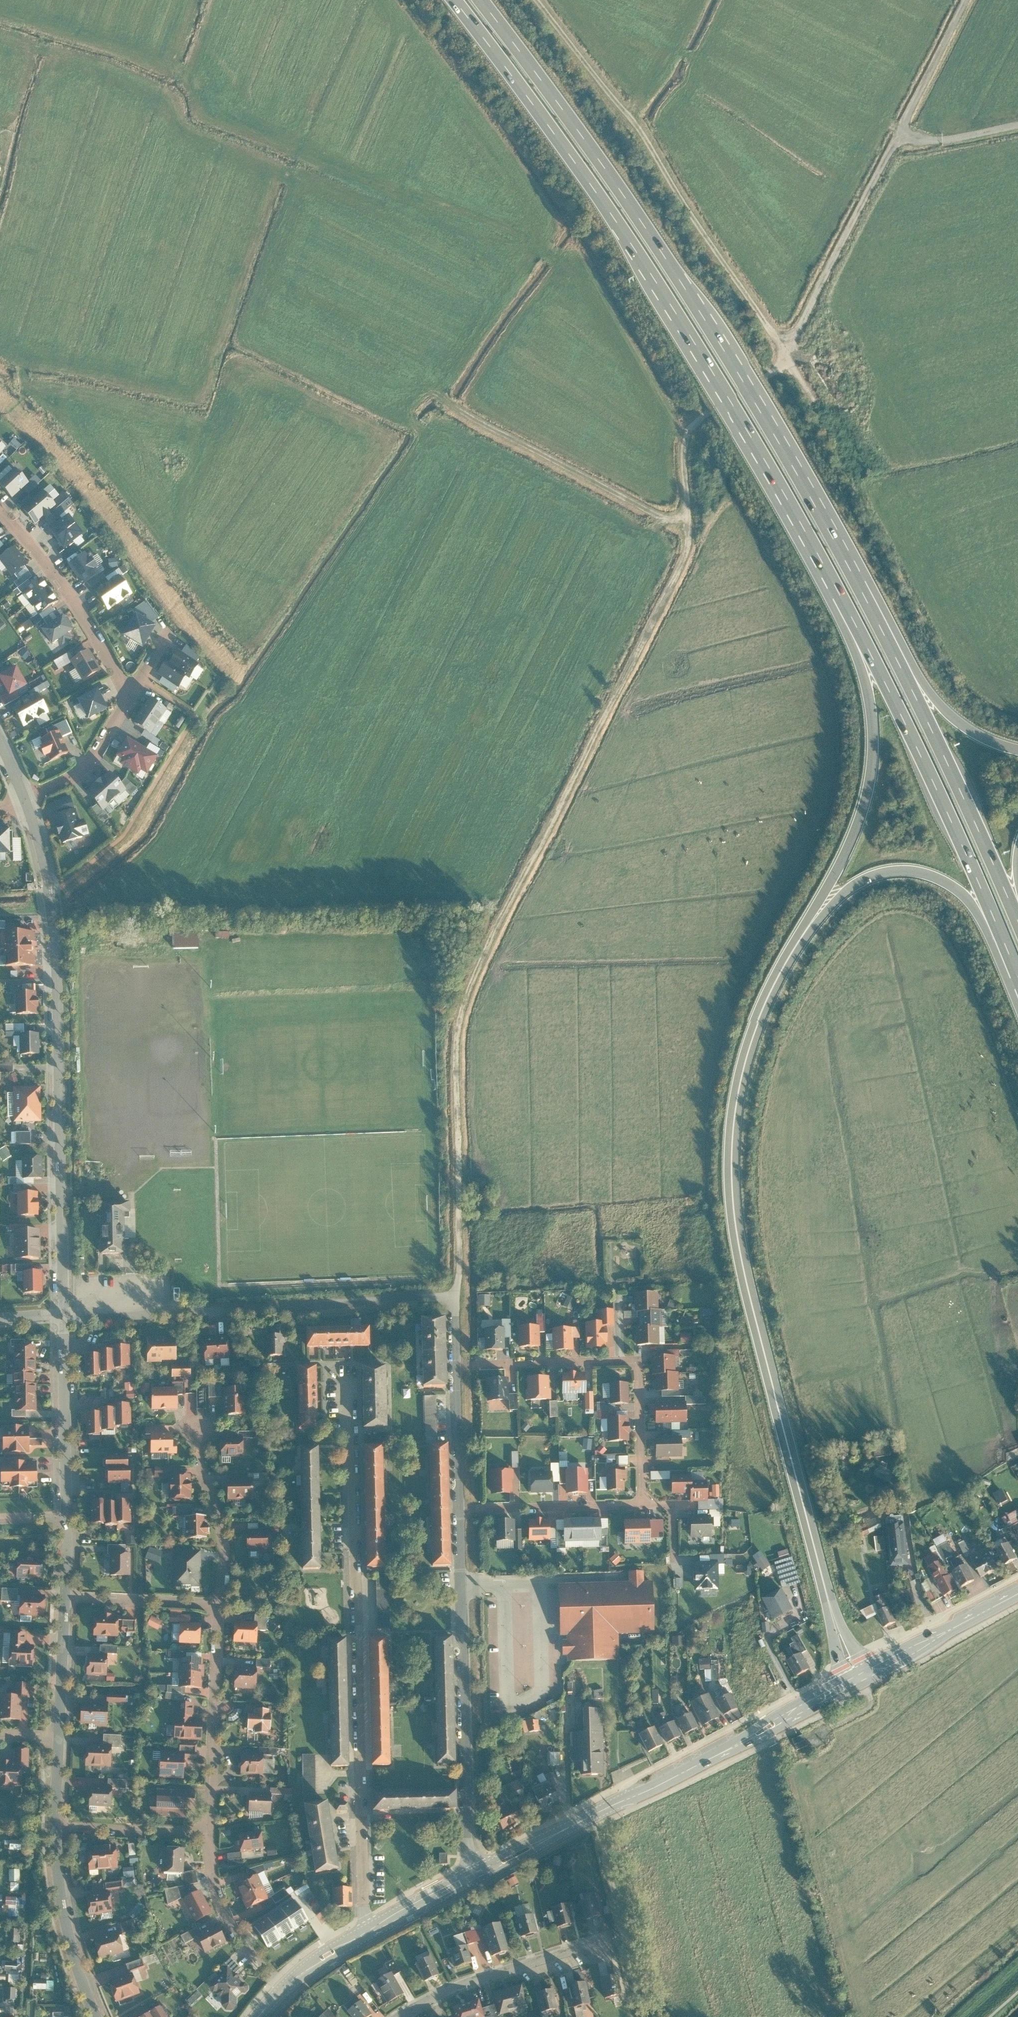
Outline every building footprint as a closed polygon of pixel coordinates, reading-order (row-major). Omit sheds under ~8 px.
[(14,439),(9,443),(16,451),(21,446),(14,439)] [(0,484),(0,486),(12,498),(22,488),(28,483),(27,483),(15,470),(13,472),(0,484)] [(42,493),(23,509),(35,524),(43,517),(45,519),(51,514),(50,513),(53,511),(56,508),(52,504),(42,493)] [(63,523),(52,532),(64,547),(71,542),(80,536),(68,520),(64,523),(63,523)] [(14,549),(0,560),(12,575),(13,575),(24,567),(26,565),(14,549)] [(84,555),(69,565),(83,585),(87,583),(98,575),(93,569),(96,567),(91,560),(88,562),(84,555)] [(119,577),(107,585),(119,603),(131,595),(119,577)] [(32,586),(23,592),(31,604),(49,591),(40,580),(32,586)] [(107,585),(95,593),(108,611),(109,610),(119,603),(107,585)] [(57,602),(49,591),(31,604),(38,614),(39,615),(47,609),(57,602)] [(145,601),(135,608),(143,618),(145,617),(149,623),(157,617),(145,601)] [(135,616),(124,637),(130,641),(138,645),(142,647),(154,627),(140,619),(136,616),(135,616)] [(48,628),(43,631),(52,644),(59,640),(62,645),(71,639),(67,634),(71,631),(62,618),(61,617),(52,623),(47,626),(48,628)] [(74,661),(73,662),(83,680),(99,670),(88,652),(74,661)] [(171,664),(170,664),(186,675),(189,677),(197,665),(195,664),(189,660),(180,654),(178,653),(171,664)] [(167,662),(159,674),(163,677),(167,679),(173,683),(178,686),(178,687),(186,675),(170,664),(171,664),(167,662)] [(15,666),(0,674),(0,681),(6,691),(8,694),(16,690),(25,684),(15,666)] [(16,690),(8,694),(6,691),(0,694),(0,699),(4,705),(20,696),(16,690)] [(89,696),(79,701),(80,704),(87,716),(88,719),(106,710),(97,692),(92,694),(89,696)] [(31,698),(25,701),(36,720),(48,713),(37,694),(31,698)] [(143,708),(141,711),(158,722),(165,711),(165,710),(150,700),(144,708),(143,708)] [(25,701),(13,708),(23,727),(36,720),(25,701)] [(140,714),(134,724),(144,731),(149,734),(158,722),(141,711),(139,713),(140,714)] [(45,747),(41,749),(45,756),(48,755),(51,761),(67,754),(61,739),(58,733),(53,736),(49,737),(42,740),(45,747)] [(127,740),(117,756),(124,760),(121,764),(129,769),(142,748),(127,740)] [(142,748),(129,769),(138,774),(140,769),(146,773),(156,757),(146,750),(142,748)] [(102,779),(98,783),(113,800),(124,791),(125,790),(120,785),(110,773),(103,780),(102,779)] [(95,787),(87,794),(97,805),(102,810),(103,810),(113,800),(98,783),(94,786),(95,787)] [(58,816),(55,817),(58,826),(56,827),(59,834),(60,834),(63,843),(82,837),(81,836),(88,834),(86,829),(84,824),(84,822),(81,823),(78,823),(74,811),(58,816)] [(13,853),(13,839),(12,832),(0,832),(0,854),(13,853)] [(198,948),(198,932),(171,933),(172,949),(198,948)] [(32,957),(32,949),(32,941),(35,941),(34,933),(4,934),(5,950),(5,966),(35,965),(35,957),(32,957)] [(36,992),(16,993),(17,1014),(37,1013),(36,992)] [(24,1025),(7,1025),(7,1033),(24,1033),(24,1025)] [(40,1034),(21,1035),(21,1055),(40,1055),(40,1034)] [(0,1065),(0,1073),(14,1073),(14,1065),(0,1065)] [(9,1074),(9,1083),(17,1083),(17,1074),(9,1074)] [(14,1088),(14,1105),(42,1105),(41,1087),(14,1088)] [(42,1105),(14,1105),(14,1123),(42,1122),(42,1105)] [(31,1133),(16,1133),(16,1145),(31,1145),(31,1133)] [(0,1149),(0,1154),(2,1160),(11,1157),(7,1147),(0,1149)] [(43,1178),(42,1158),(24,1159),(24,1179),(43,1178)] [(18,1194),(32,1194),(32,1186),(14,1186),(14,1195),(18,1194)] [(38,1216),(38,1194),(32,1194),(18,1194),(19,1217),(38,1216)] [(132,1201),(100,1202),(101,1243),(102,1255),(126,1254),(126,1213),(132,1213),(132,1201)] [(40,1232),(16,1232),(16,1260),(41,1259),(40,1232)] [(42,1294),(41,1273),(34,1273),(24,1274),(25,1295),(42,1294)] [(477,1295),(477,1306),(491,1305),(491,1294),(477,1295)] [(656,1294),(634,1294),(635,1313),(637,1313),(656,1313),(656,1294)] [(563,1306),(571,1309),(575,1299),(567,1296),(563,1306)] [(596,1313),(596,1325),(604,1325),(604,1327),(612,1327),(612,1313),(596,1313)] [(637,1313),(637,1328),(658,1328),(660,1328),(660,1313),(656,1313),(637,1313)] [(444,1342),(444,1319),(422,1320),(423,1391),(445,1391),(445,1366),(444,1342)] [(199,1325),(199,1336),(217,1335),(216,1324),(199,1325)] [(596,1325),(585,1325),(586,1350),(604,1350),(604,1327),(604,1325),(596,1325)] [(273,1336),(267,1336),(266,1356),(283,1356),(283,1344),(284,1344),(284,1326),(273,1327),(273,1336)] [(369,1328),(333,1329),(334,1349),(369,1348),(369,1328)] [(537,1328),(519,1328),(519,1347),(537,1347),(537,1328)] [(637,1328),(634,1328),(634,1347),(658,1347),(658,1328),(637,1328)] [(334,1349),(333,1329),(307,1329),(307,1349),(334,1349)] [(501,1351),(501,1330),(484,1330),(484,1351),(501,1351)] [(571,1331),(552,1331),(552,1352),(571,1352),(571,1331)] [(690,1342),(690,1333),(680,1333),(680,1342),(690,1342)] [(226,1338),(203,1340),(205,1361),(213,1361),(214,1363),(218,1362),(220,1361),(228,1360),(226,1338)] [(160,1362),(175,1362),(174,1340),(161,1341),(161,1339),(146,1339),(147,1363),(160,1363),(160,1362)] [(35,1347),(15,1347),(15,1359),(35,1359),(35,1347)] [(128,1370),(128,1347),(112,1347),(112,1353),(113,1370),(128,1370)] [(98,1353),(98,1357),(98,1373),(113,1373),(113,1370),(112,1353),(98,1353)] [(98,1373),(98,1357),(86,1357),(87,1378),(98,1377),(98,1373)] [(654,1375),(674,1375),(674,1358),(651,1358),(651,1375),(654,1375)] [(35,1373),(35,1359),(15,1359),(15,1373),(34,1373),(35,1373)] [(189,1366),(172,1366),(172,1379),(189,1378),(189,1366)] [(297,1401),(316,1400),(316,1367),(296,1368),(297,1401)] [(363,1368),(364,1398),(386,1398),(385,1367),(363,1368)] [(34,1387),(34,1373),(15,1373),(12,1373),(12,1387),(16,1387),(34,1387)] [(583,1375),(561,1376),(562,1395),(584,1395),(583,1375)] [(677,1375),(674,1375),(654,1375),(654,1393),(678,1393),(677,1375)] [(504,1379),(486,1379),(487,1402),(505,1402),(504,1379)] [(546,1380),(527,1380),(527,1402),(546,1402),(546,1380)] [(175,1390),(175,1396),(183,1396),(184,1384),(172,1384),(172,1390),(175,1390)] [(221,1398),(220,1384),(208,1385),(208,1399),(221,1398)] [(627,1405),(626,1385),(610,1385),(611,1405),(627,1405)] [(16,1387),(16,1399),(36,1399),(36,1387),(34,1387),(16,1387)] [(172,1390),(151,1390),(152,1412),(176,1411),(175,1396),(175,1390),(172,1390)] [(205,1410),(204,1390),(196,1390),(197,1410),(205,1410)] [(244,1416),(244,1390),(223,1390),(224,1416),(244,1416)] [(516,1412),(515,1396),(507,1396),(508,1412),(516,1412)] [(436,1437),(435,1397),(423,1397),(424,1437),(436,1437)] [(386,1431),(386,1398),(364,1398),(365,1431),(386,1431)] [(16,1411),(36,1411),(36,1399),(16,1399),(16,1411)] [(317,1431),(316,1400),(297,1401),(297,1431),(317,1431)] [(556,1419),(556,1403),(548,1403),(549,1419),(556,1419)] [(686,1403),(671,1404),(672,1423),(687,1423),(686,1403)] [(671,1404),(654,1405),(655,1425),(672,1423),(671,1404)] [(128,1427),(128,1406),(113,1406),(113,1411),(114,1427),(128,1427)] [(100,1411),(100,1414),(100,1432),(114,1431),(114,1427),(113,1411),(100,1411)] [(100,1414),(88,1414),(88,1437),(100,1437),(100,1432),(100,1414)] [(627,1443),(626,1420),(607,1421),(607,1444),(627,1443)] [(150,1436),(164,1436),(164,1427),(145,1427),(145,1438),(150,1438),(150,1436)] [(29,1429),(4,1429),(4,1441),(29,1441),(29,1429)] [(164,1436),(150,1436),(150,1438),(151,1455),(167,1455),(167,1456),(176,1455),(176,1444),(171,1444),(171,1436),(164,1436)] [(238,1439),(221,1439),(221,1459),(243,1458),(242,1440),(242,1439),(238,1439)] [(680,1439),(655,1439),(655,1459),(681,1458),(680,1439)] [(30,1453),(29,1441),(4,1441),(4,1453),(30,1453)] [(447,1462),(447,1445),(430,1445),(433,1570),(450,1570),(449,1548),(449,1520),(448,1486),(447,1462)] [(365,1447),(365,1475),(382,1475),(381,1447),(365,1447)] [(318,1476),(317,1448),(301,1449),(302,1477),(318,1476)] [(127,1455),(105,1456),(106,1470),(107,1470),(127,1470),(127,1455)] [(619,1466),(628,1465),(628,1456),(618,1456),(619,1466)] [(14,1465),(3,1465),(3,1486),(37,1486),(37,1480),(36,1464),(25,1464),(14,1465)] [(129,1469),(127,1470),(107,1470),(107,1485),(129,1485),(129,1469)] [(168,1477),(173,1476),(173,1469),(154,1470),(155,1479),(168,1479),(168,1477)] [(510,1496),(510,1472),(489,1473),(490,1497),(510,1496)] [(586,1495),(585,1472),(566,1472),(567,1495),(586,1495)] [(623,1473),(607,1474),(607,1492),(623,1492),(623,1473)] [(247,1475),(247,1482),(251,1482),(251,1485),(264,1484),(264,1475),(247,1475)] [(365,1475),(366,1505),(382,1504),(382,1475),(365,1475)] [(550,1475),(529,1475),(529,1494),(551,1494),(550,1475)] [(189,1501),(189,1476),(173,1476),(168,1477),(168,1479),(168,1502),(189,1501)] [(319,1508),(318,1476),(302,1477),(302,1509),(319,1508)] [(671,1496),(690,1495),(690,1483),(690,1478),(670,1478),(671,1496)] [(247,1482),(227,1482),(227,1502),(251,1502),(251,1485),(251,1482),(247,1482)] [(690,1483),(690,1495),(690,1502),(707,1502),(706,1483),(690,1483)] [(719,1497),(719,1485),(711,1485),(711,1497),(719,1497)] [(130,1525),(129,1503),(116,1503),(116,1505),(116,1525),(130,1525)] [(104,1506),(104,1504),(90,1504),(90,1527),(104,1527),(104,1506)] [(382,1504),(366,1505),(366,1533),(383,1532),(382,1504)] [(116,1505),(104,1506),(104,1527),(104,1528),(117,1528),(116,1525),(116,1505)] [(320,1541),(319,1508),(302,1509),(303,1541),(320,1541)] [(1017,1517),(1017,1509),(1002,1517),(1008,1528),(1017,1522),(1017,1518),(1017,1517)] [(172,1520),(185,1520),(185,1518),(191,1518),(191,1510),(172,1510),(172,1520)] [(908,1563),(904,1516),(901,1514),(895,1515),(888,1516),(886,1518),(891,1565),(908,1563)] [(206,1540),(206,1517),(191,1518),(185,1518),(185,1520),(185,1541),(206,1540)] [(710,1539),(710,1518),(690,1518),(690,1539),(710,1539)] [(879,1528),(875,1519),(856,1526),(860,1536),(879,1528)] [(564,1544),(582,1544),(581,1520),(564,1520),(564,1544)] [(581,1520),(582,1544),(600,1543),(599,1520),(581,1520)] [(513,1543),(512,1521),(496,1521),(496,1543),(513,1543)] [(548,1521),(528,1522),(529,1543),(548,1542),(548,1521)] [(648,1521),(623,1522),(624,1545),(648,1545),(648,1521)] [(383,1532),(366,1533),(367,1569),(384,1569),(383,1532)] [(247,1533),(247,1553),(269,1553),(269,1533),(247,1533)] [(321,1573),(320,1541),(303,1541),(304,1574),(321,1573)] [(1016,1558),(1008,1542),(996,1548),(1004,1564),(1016,1558)] [(998,1568),(986,1546),(969,1556),(980,1578),(998,1568)] [(107,1556),(109,1556),(125,1557),(125,1547),(107,1547),(107,1556)] [(162,1552),(150,1547),(146,1557),(158,1562),(162,1552)] [(782,1563),(776,1564),(782,1587),(800,1583),(793,1556),(791,1556),(789,1549),(779,1552),(782,1563)] [(754,1555),(762,1570),(770,1566),(763,1550),(754,1555)] [(200,1589),(200,1553),(171,1553),(171,1589),(200,1589)] [(43,1576),(43,1558),(30,1557),(30,1555),(18,1555),(17,1577),(30,1577),(30,1575),(43,1576)] [(128,1578),(129,1557),(125,1557),(109,1556),(109,1578),(128,1578)] [(957,1589),(941,1558),(928,1566),(944,1596),(957,1589)] [(717,1589),(716,1560),(692,1561),(693,1589),(717,1589)] [(753,1563),(742,1563),(743,1575),(754,1574),(753,1563)] [(975,1580),(966,1563),(953,1570),(962,1587),(975,1580)] [(634,1584),(565,1585),(566,1637),(571,1636),(624,1635),(660,1635),(659,1582),(648,1582),(648,1571),(633,1571),(634,1584)] [(389,1628),(388,1577),(376,1577),(377,1628),(389,1628)] [(18,1588),(2,1587),(1,1600),(17,1601),(18,1588)] [(780,1587),(762,1597),(773,1619),(791,1610),(780,1587)] [(918,1613),(911,1588),(895,1593),(902,1617),(918,1613)] [(895,1622),(879,1589),(869,1594),(885,1627),(895,1622)] [(20,1594),(20,1614),(44,1615),(45,1594),(20,1594)] [(126,1617),(103,1616),(102,1635),(125,1636),(126,1629),(126,1620),(126,1617)] [(151,1616),(147,1625),(158,1629),(162,1621),(151,1616)] [(254,1616),(253,1622),(256,1622),(256,1630),(266,1630),(266,1617),(254,1616)] [(139,1621),(126,1620),(126,1629),(131,1629),(131,1633),(139,1633),(139,1621)] [(253,1622),(234,1621),(234,1640),(255,1641),(256,1630),(256,1622),(253,1622)] [(188,1622),(179,1622),(178,1640),(198,1641),(199,1623),(188,1622)] [(10,1632),(10,1644),(26,1644),(26,1632),(10,1632)] [(453,1654),(452,1633),(433,1634),(437,1762),(455,1762),(455,1738),(454,1706),(453,1679),(453,1654)] [(795,1656),(801,1652),(806,1649),(798,1634),(791,1638),(793,1642),(790,1644),(791,1647),(790,1647),(795,1656)] [(389,1764),(386,1635),(368,1635),(368,1656),(369,1679),(369,1709),(370,1737),(371,1765),(389,1764)] [(571,1636),(571,1642),(566,1642),(567,1657),(572,1657),(572,1664),(624,1662),(624,1635),(571,1636)] [(345,1654),(344,1636),(325,1637),(328,1765),(347,1765),(347,1742),(346,1715),(346,1684),(345,1654)] [(685,1646),(684,1636),(673,1636),(673,1646),(685,1646)] [(32,1666),(33,1644),(26,1644),(10,1644),(9,1666),(32,1666)] [(116,1646),(99,1645),(98,1653),(116,1653),(116,1646)] [(795,1656),(786,1660),(795,1677),(810,1668),(801,1652),(795,1656)] [(106,1656),(86,1655),(86,1674),(105,1674),(106,1656)] [(699,1658),(700,1670),(705,1670),(705,1680),(719,1679),(718,1662),(710,1663),(710,1657),(699,1658)] [(178,1659),(178,1672),(202,1673),(202,1660),(184,1659),(178,1659)] [(269,1659),(256,1659),(256,1666),(269,1667),(269,1659)] [(256,1669),(234,1668),(234,1687),(255,1688),(256,1669)] [(202,1673),(178,1672),(178,1685),(178,1686),(184,1686),(201,1686),(202,1673)] [(15,1696),(21,1696),(29,1696),(29,1684),(15,1683),(15,1696)] [(183,1694),(184,1686),(178,1686),(178,1685),(166,1685),(165,1691),(183,1694)] [(707,1692),(689,1700),(700,1724),(718,1716),(707,1692)] [(728,1693),(714,1700),(722,1714),(736,1707),(728,1693)] [(1,1695),(0,1719),(19,1720),(21,1696),(15,1696),(1,1695)] [(91,1703),(80,1703),(79,1723),(88,1723),(88,1727),(95,1728),(95,1725),(105,1726),(106,1702),(91,1702),(91,1703)] [(173,1736),(200,1738),(201,1720),(191,1720),(192,1703),(175,1703),(175,1719),(174,1719),(173,1736)] [(657,1715),(664,1712),(661,1706),(654,1709),(657,1715)] [(549,1708),(549,1727),(558,1727),(558,1708),(549,1708)] [(255,1714),(247,1713),(247,1729),(254,1730),(254,1733),(267,1734),(267,1729),(270,1730),(270,1715),(267,1715),(267,1710),(255,1709),(255,1714)] [(583,1762),(583,1778),(605,1777),(604,1710),(583,1710),(584,1733),(572,1734),(573,1762),(583,1762)] [(687,1712),(675,1718),(683,1734),(696,1727),(687,1712)] [(663,1713),(654,1717),(659,1726),(657,1727),(665,1743),(680,1735),(672,1719),(667,1721),(663,1713)] [(524,1732),(540,1729),(539,1719),(522,1721),(524,1732)] [(637,1735),(647,1753),(661,1746),(651,1726),(644,1729),(642,1719),(635,1720),(637,1735)] [(102,1735),(102,1746),(110,1746),(110,1748),(120,1748),(120,1735),(102,1735)] [(178,1744),(177,1753),(182,1753),(182,1756),(194,1757),(195,1745),(178,1744)] [(102,1746),(85,1745),(85,1765),(109,1765),(110,1748),(110,1746),(102,1746)] [(22,1763),(21,1766),(28,1766),(28,1749),(15,1748),(15,1763),(22,1763)] [(548,1752),(548,1764),(560,1764),(560,1751),(548,1752)] [(177,1753),(160,1752),(160,1774),(181,1775),(182,1756),(182,1753),(177,1753)] [(258,1754),(241,1754),(240,1772),(261,1773),(262,1754),(258,1754)] [(314,1794),(314,1754),(303,1754),(303,1794),(314,1794)] [(0,1762),(0,1786),(11,1787),(11,1784),(20,1785),(21,1766),(22,1763),(15,1763),(0,1762)] [(547,1780),(550,1787),(556,1784),(548,1769),(542,1772),(547,1780)] [(106,1779),(106,1788),(110,1788),(124,1789),(125,1780),(106,1779)] [(539,1809),(557,1799),(550,1787),(547,1780),(529,1790),(539,1809)] [(106,1788),(90,1787),(89,1805),(109,1805),(110,1788),(106,1788)] [(194,1799),(194,1790),(155,1789),(154,1807),(148,1807),(148,1816),(184,1817),(185,1798),(194,1799)] [(429,1791),(429,1809),(457,1809),(457,1790),(429,1791)] [(372,1792),(373,1811),(400,1810),(400,1791),(372,1792)] [(429,1791),(400,1791),(400,1810),(429,1809),(429,1791)] [(269,1794),(249,1793),(249,1812),(269,1812),(269,1794)] [(518,1821),(504,1794),(490,1802),(503,1828),(518,1821)] [(327,1814),(325,1800),(301,1804),(313,1866),(336,1862),(332,1838),(327,1814)] [(238,1834),(240,1852),(262,1850),(260,1832),(238,1834)] [(21,1849),(21,1839),(5,1839),(5,1849),(21,1849)] [(115,1845),(100,1846),(102,1869),(116,1868),(115,1845)] [(102,1869),(100,1846),(85,1847),(86,1870),(102,1869)] [(180,1872),(181,1850),(162,1849),(161,1871),(180,1872)] [(246,1870),(248,1878),(257,1875),(264,1871),(262,1865),(246,1870)] [(124,1877),(134,1876),(134,1866),(123,1867),(124,1877)] [(9,1869),(9,1881),(20,1881),(20,1869),(9,1869)] [(194,1871),(180,1874),(183,1884),(197,1881),(194,1871)] [(234,1884),(240,1897),(262,1887),(257,1875),(248,1878),(234,1884)] [(120,1880),(103,1882),(104,1890),(121,1888),(120,1880)] [(177,1887),(163,1890),(167,1905),(180,1898),(177,1887)] [(262,1887),(240,1897),(245,1909),(267,1899),(262,1887)] [(270,1897),(275,1903),(288,1895),(283,1888),(270,1897)] [(198,1891),(182,1899),(193,1921),(210,1912),(198,1891)] [(335,1891),(335,1908),(351,1907),(351,1891),(335,1891)] [(107,1892),(85,1895),(88,1914),(109,1911),(107,1892)] [(5,1897),(5,1905),(10,1905),(10,1912),(17,1913),(18,1908),(25,1908),(25,1897),(5,1897)] [(597,1897),(581,1902),(586,1920),(602,1915),(597,1897)] [(282,1908),(280,1909),(294,1930),(307,1921),(296,1905),(293,1900),(282,1908)] [(468,1909),(478,1914),(481,1908),(471,1903),(468,1909)] [(573,1923),(568,1905),(552,1909),(557,1927),(573,1923)] [(269,1917),(266,1918),(280,1939),(294,1930),(280,1909),(277,1911),(269,1917)] [(537,1932),(533,1915),(517,1920),(521,1936),(537,1932)] [(264,1920),(253,1927),(255,1931),(256,1933),(267,1948),(280,1939),(266,1918),(264,1920)] [(130,1920),(117,1923),(120,1935),(133,1931),(130,1920)] [(507,1950),(500,1924),(483,1929),(491,1954),(507,1950)] [(196,1935),(205,1952),(223,1942),(214,1926),(199,1934),(196,1935)] [(9,1942),(20,1941),(19,1928),(8,1928),(9,1942)] [(183,1942),(196,1935),(199,1934),(195,1928),(180,1936),(183,1942)] [(473,1932),(464,1935),(467,1946),(477,1943),(473,1932)] [(117,1933),(93,1939),(98,1959),(122,1952),(117,1933)] [(471,1962),(465,1946),(450,1951),(455,1967),(471,1962)] [(218,1968),(221,1971),(226,1966),(233,1974),(240,1968),(230,1957),(218,1968)] [(438,1975),(430,1957),(415,1963),(424,1981),(438,1975)] [(140,1959),(124,1965),(127,1972),(143,1967),(140,1959)] [(4,1970),(21,1970),(21,1961),(4,1961),(4,1970)] [(385,1965),(391,1974),(392,1976),(399,1972),(392,1961),(385,1965)] [(233,1974),(226,1966),(221,1971),(208,1983),(208,1988),(212,1992),(216,1992),(221,1997),(220,2005),(224,2009),(230,2010),(235,2006),(235,1998),(240,1993),(243,1993),(246,1990),(247,1986),(244,1983),(241,1983),(233,1974)] [(130,1974),(108,1982),(115,2002),(137,1993),(130,1974)] [(391,1974),(375,1982),(386,2002),(402,1994),(392,1976),(391,1974)] [(621,1994),(617,1975),(601,1979),(605,1998),(621,1994)] [(53,1989),(53,1979),(32,1979),(32,1989),(53,1989)] [(590,2004),(585,1983),(569,1987),(573,2007),(590,2004)] [(521,1985),(493,1993),(497,2004),(500,2015),(528,2008),(521,1985)] [(15,2009),(15,1987),(4,1987),(3,2009),(15,2009)] [(557,2009),(553,1990),(536,1994),(541,2012),(557,2009)] [(452,2008),(455,2016),(484,2016),(482,2009),(478,1999),(452,2008)] [(347,2012),(351,2016),(367,2016),(370,2015),(361,2002),(347,2012)] [(489,2007),(492,2016),(500,2016),(500,2015),(497,2004),(489,2007)] [(149,2016),(164,2016),(158,2006),(147,2013),(149,2016)] [(53,2007),(52,2016),(64,2016),(64,2007),(53,2007)] [(482,2009),(484,2016),(492,2016),(489,2007),(482,2009)]
